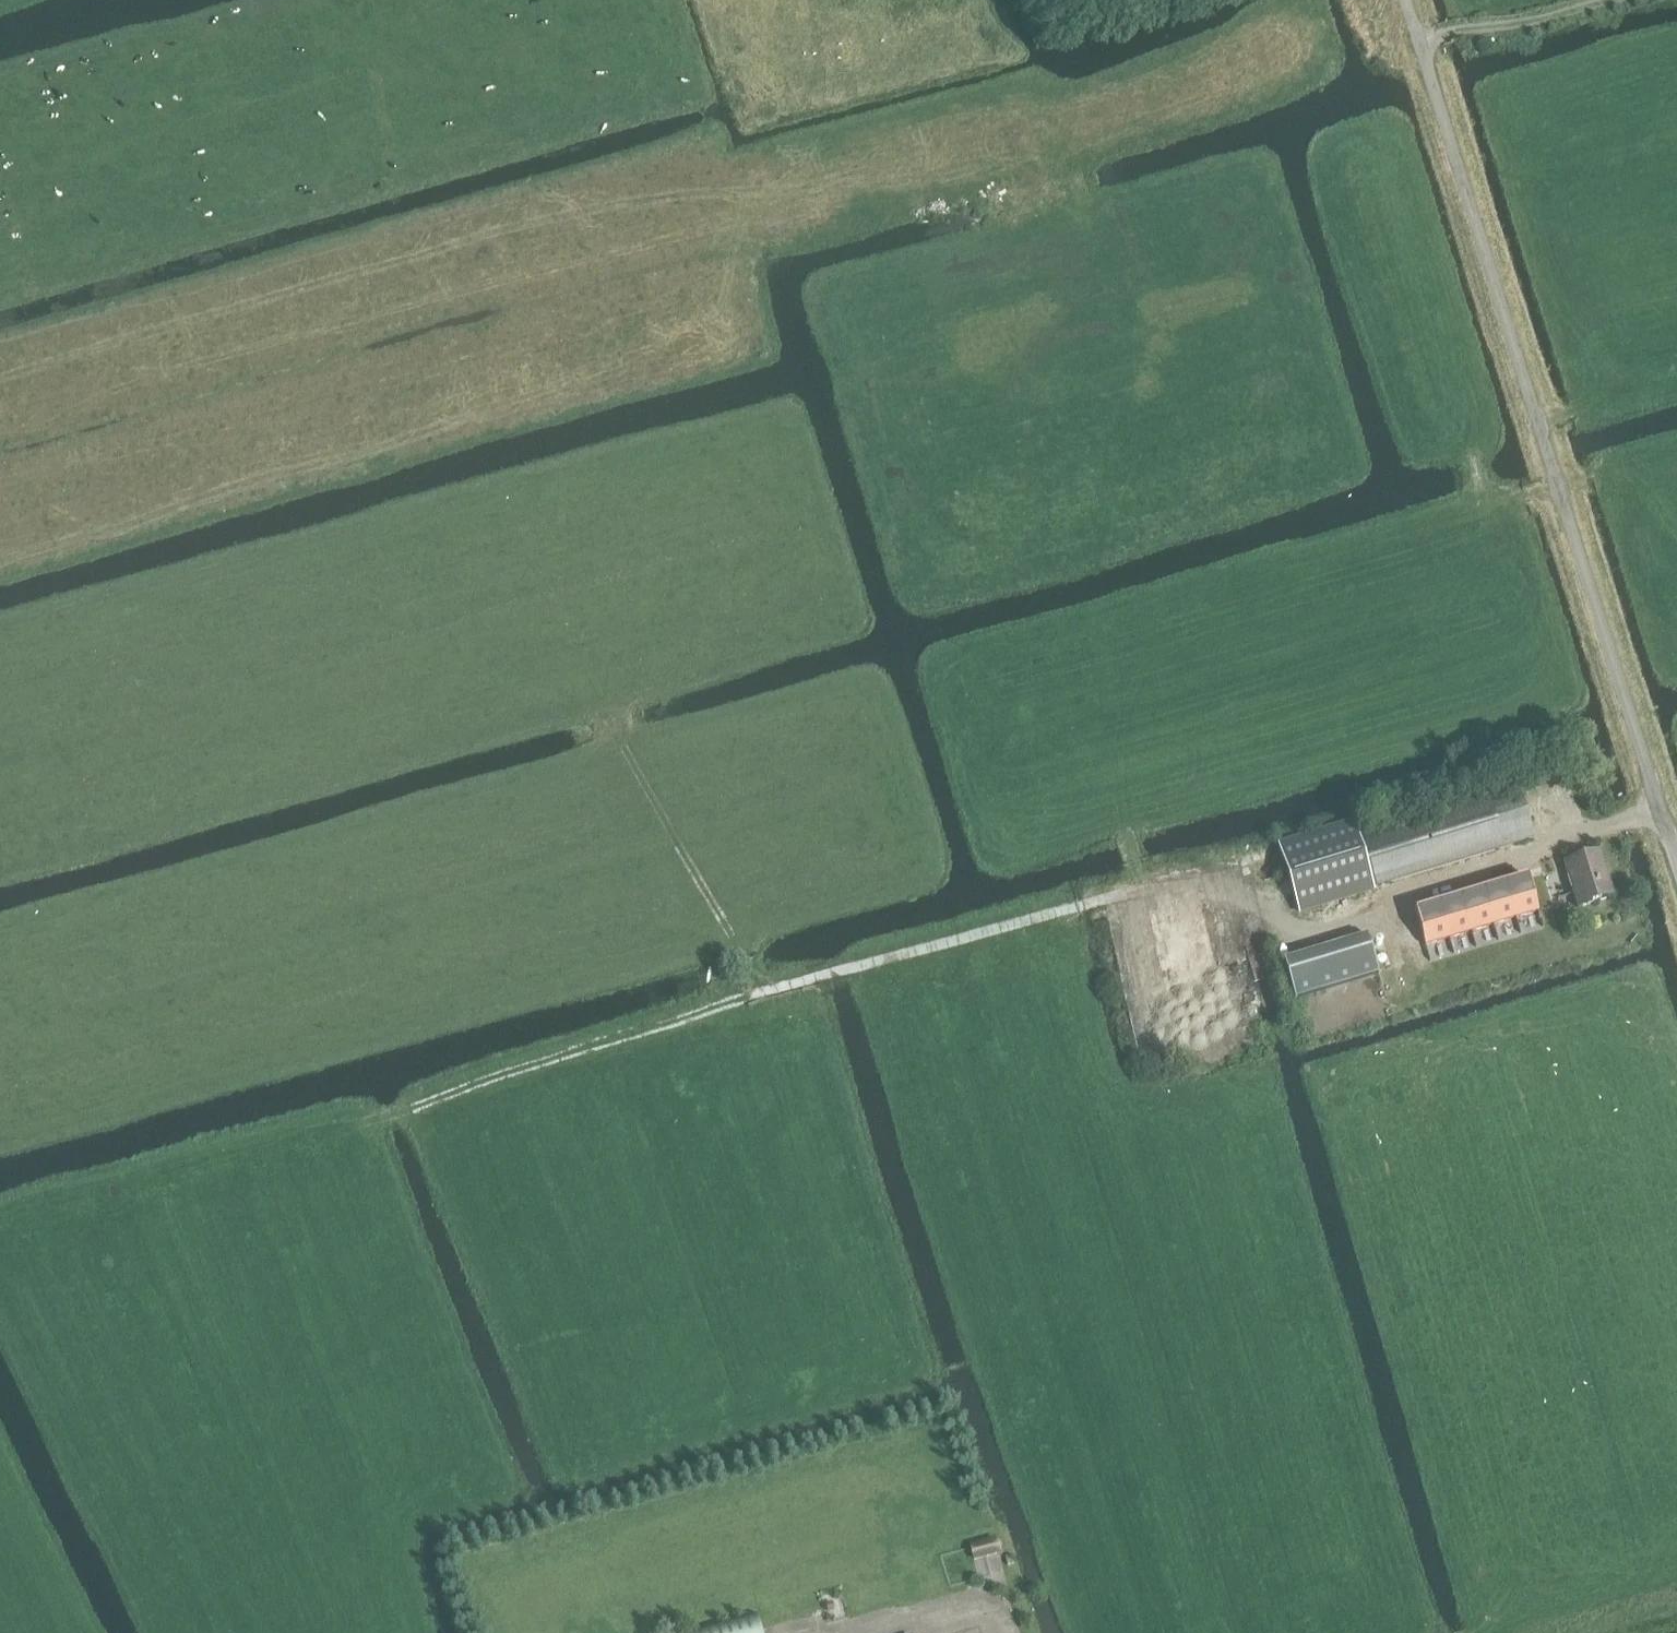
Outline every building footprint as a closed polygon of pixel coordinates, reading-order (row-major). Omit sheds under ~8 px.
[(1374,889),(1535,839),(1519,788),(1358,837),(1354,820),(1279,843),(1299,914),(1374,891),(1374,889)] [(1601,852),(1564,863),(1578,909),(1614,897),(1601,852)] [(1544,872),(1431,907),(1435,919),(1441,941),(1555,906),(1545,872),(1544,872)] [(1378,972),(1367,933),(1283,958),(1295,997),(1378,972)] [(971,1544),(975,1561),(998,1555),(995,1539),(971,1544)] [(691,1632),(761,1632),(757,1616),(691,1632)]
